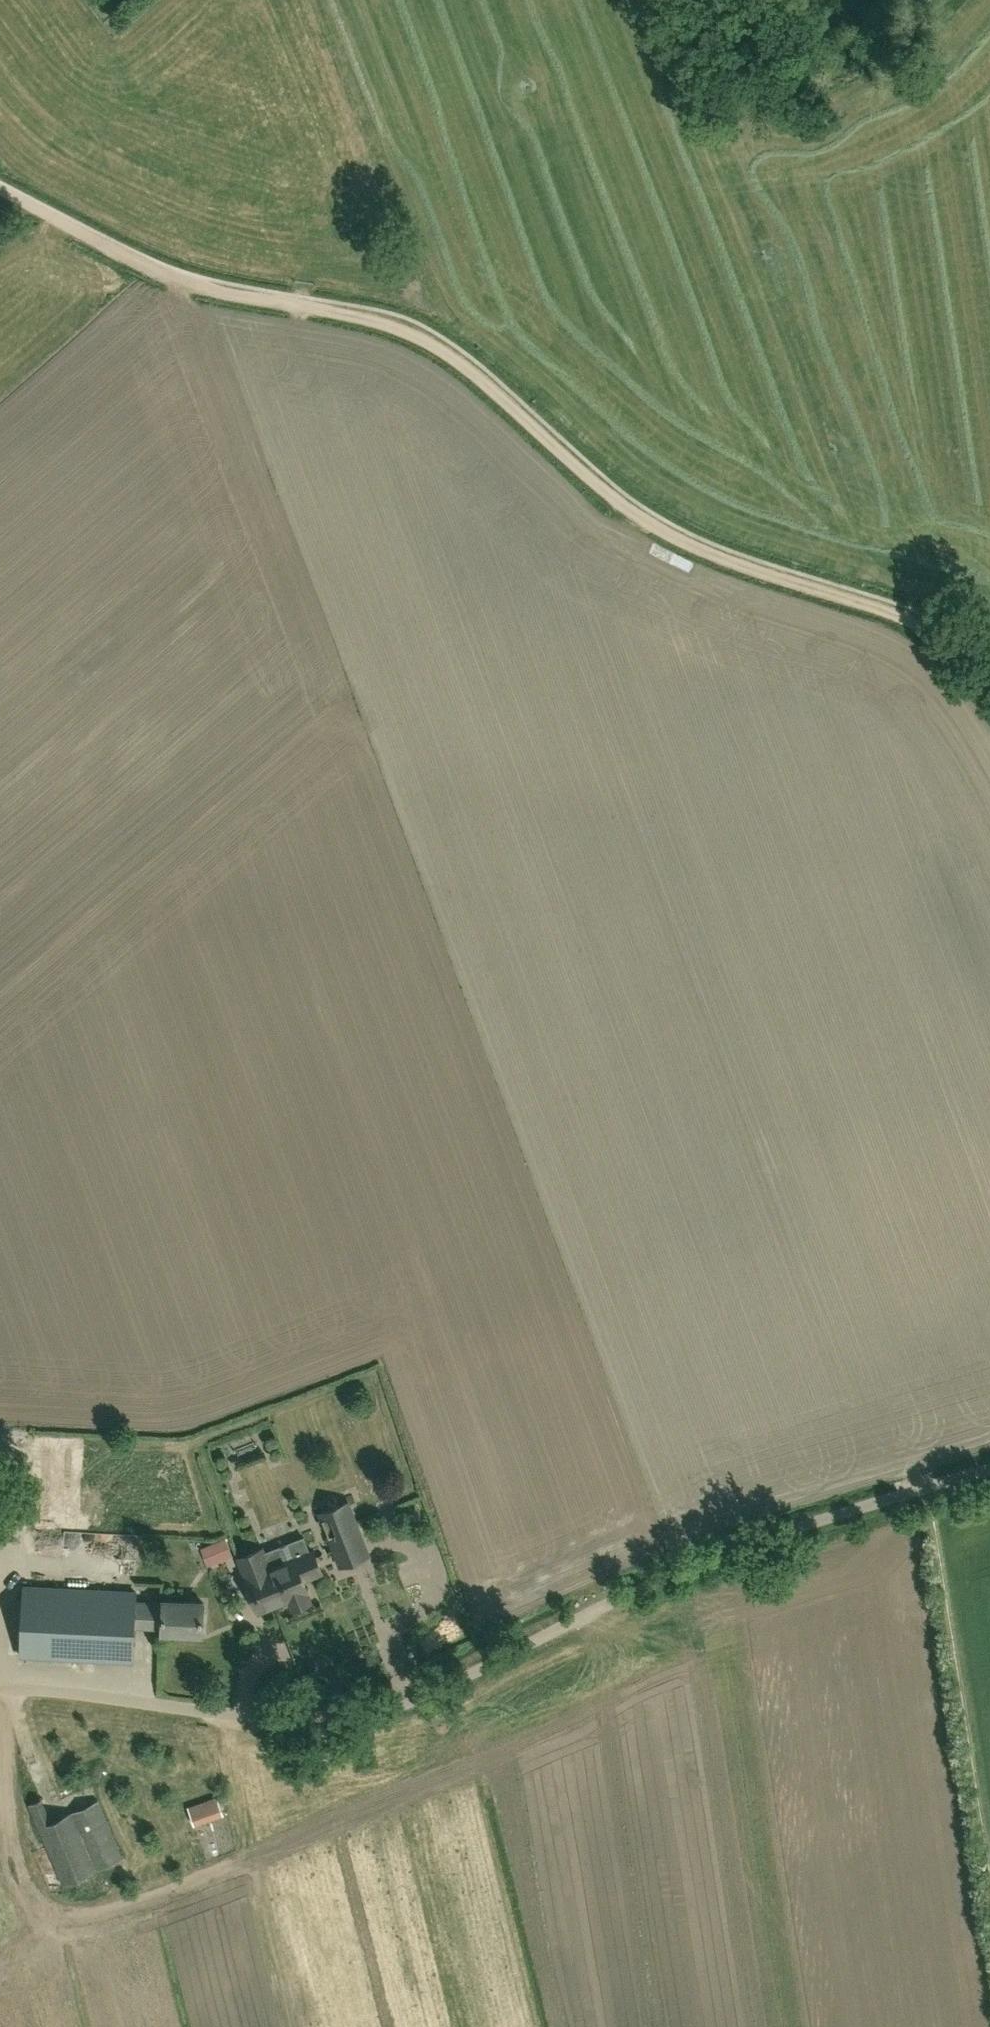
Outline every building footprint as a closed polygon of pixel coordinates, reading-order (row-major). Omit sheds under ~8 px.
[(41,1478),(54,1478),(54,1465),(41,1466),(41,1478)] [(262,1549),(239,1558),(246,1577),(245,1577),(259,1612),(290,1600),(291,1602),(292,1604),(294,1605),(297,1606),(300,1606),(302,1605),(304,1604),(306,1602),(308,1599),(308,1596),(307,1593),(308,1593),(303,1580),(322,1573),(315,1555),(334,1548),(335,1551),(339,1561),(341,1565),(345,1564),(364,1556),(369,1554),(367,1550),(363,1540),(348,1502),(320,1513),(329,1535),(310,1543),(313,1550),(307,1553),(301,1538),(264,1553),(262,1549)] [(204,1544),(211,1566),(238,1558),(232,1536),(204,1544)] [(203,1602),(176,1601),(163,1600),(163,1604),(135,1602),(136,1592),(24,1586),(21,1656),(132,1661),(134,1625),(162,1627),(162,1632),(202,1634),(203,1602)] [(193,1824),(222,1814),(216,1796),(187,1806),(193,1824)] [(98,1799),(51,1820),(43,1797),(28,1804),(62,1885),(123,1855),(98,1799)]
